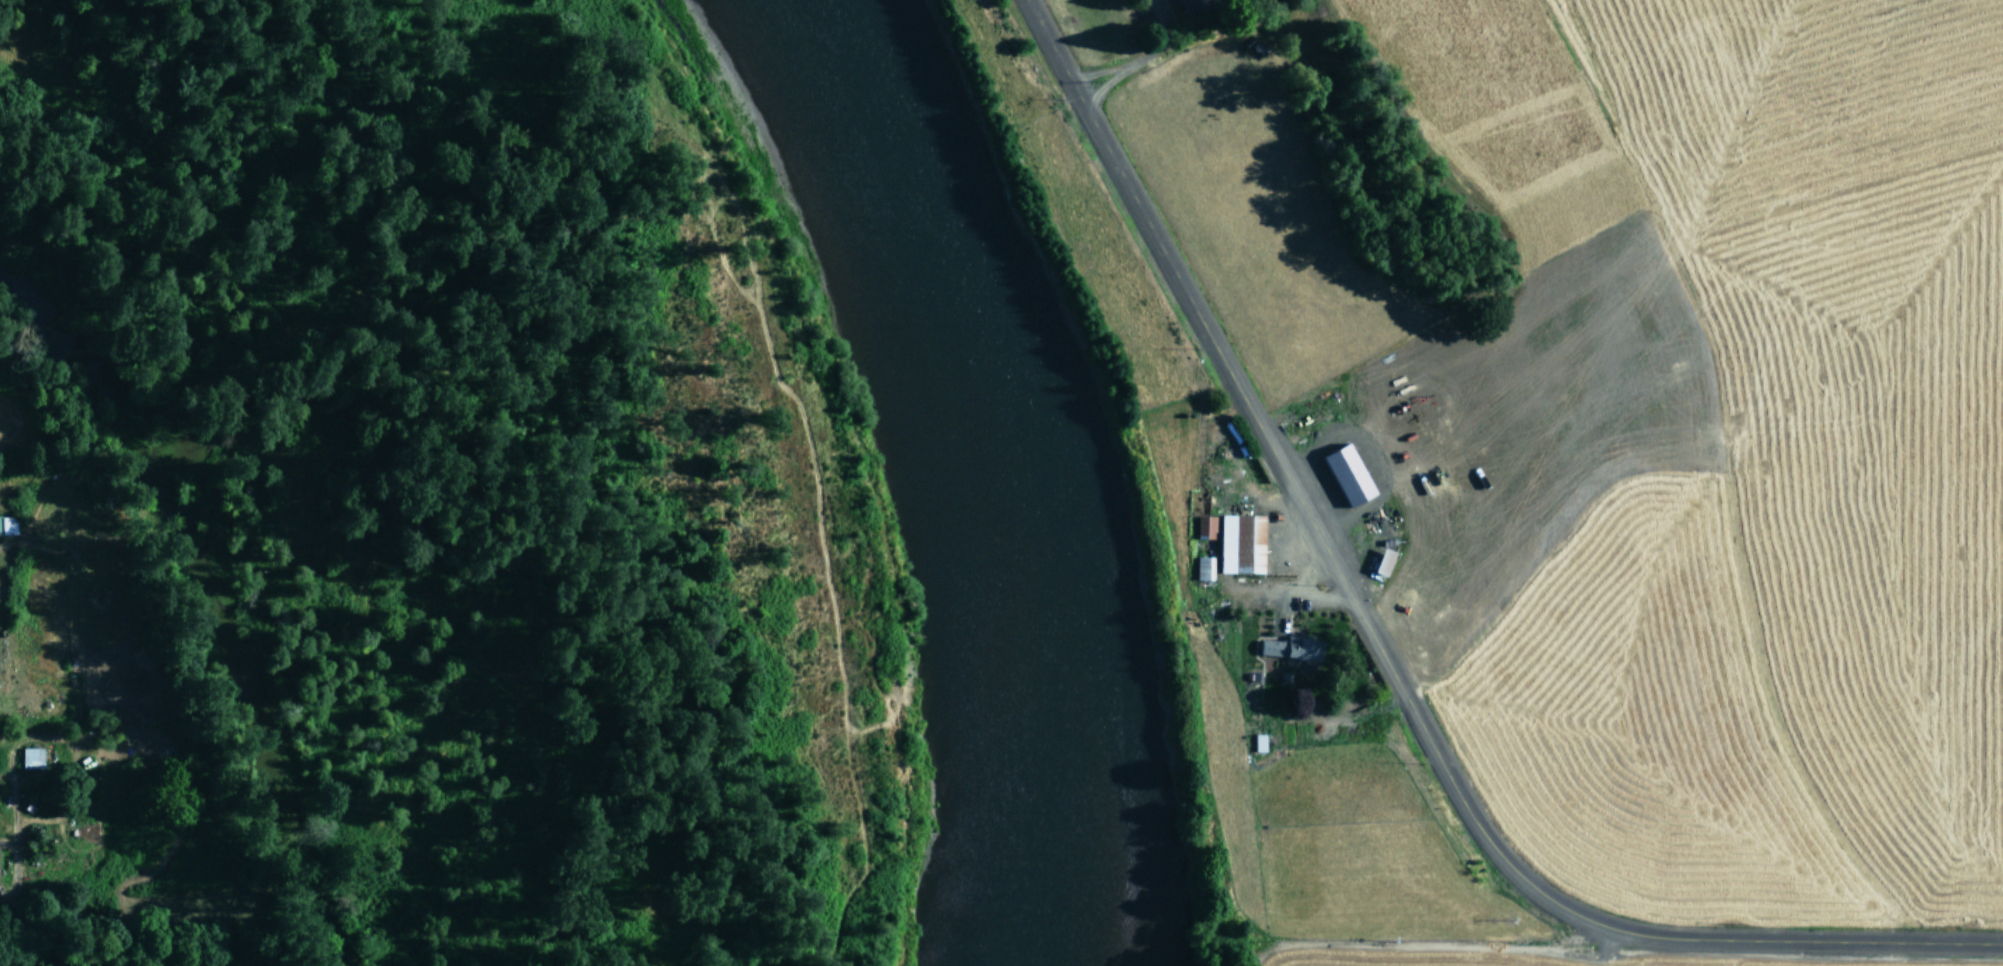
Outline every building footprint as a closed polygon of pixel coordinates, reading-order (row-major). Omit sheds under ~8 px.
[(1185,16),(1209,6),(1207,0),(1178,0),(1185,16)] [(1323,456),(1346,508),(1376,495),(1353,443),(1323,456)] [(1221,573),(1265,574),(1266,515),(1222,514),(1221,573)] [(17,534),(16,515),(0,516),(0,535),(17,534)] [(1198,538),(1216,538),(1216,516),(1198,515),(1198,538)] [(1396,552),(1384,548),(1376,572),(1388,576),(1396,552)] [(1197,579),(1213,580),(1213,556),(1197,556),(1197,579)] [(1325,640),(1312,640),(1312,636),(1288,635),(1288,641),(1262,640),(1262,656),(1324,659),(1325,640)] [(1266,752),(1266,734),(1255,734),(1255,752),(1266,752)] [(44,747),(23,748),(23,768),(44,767),(44,747)]
